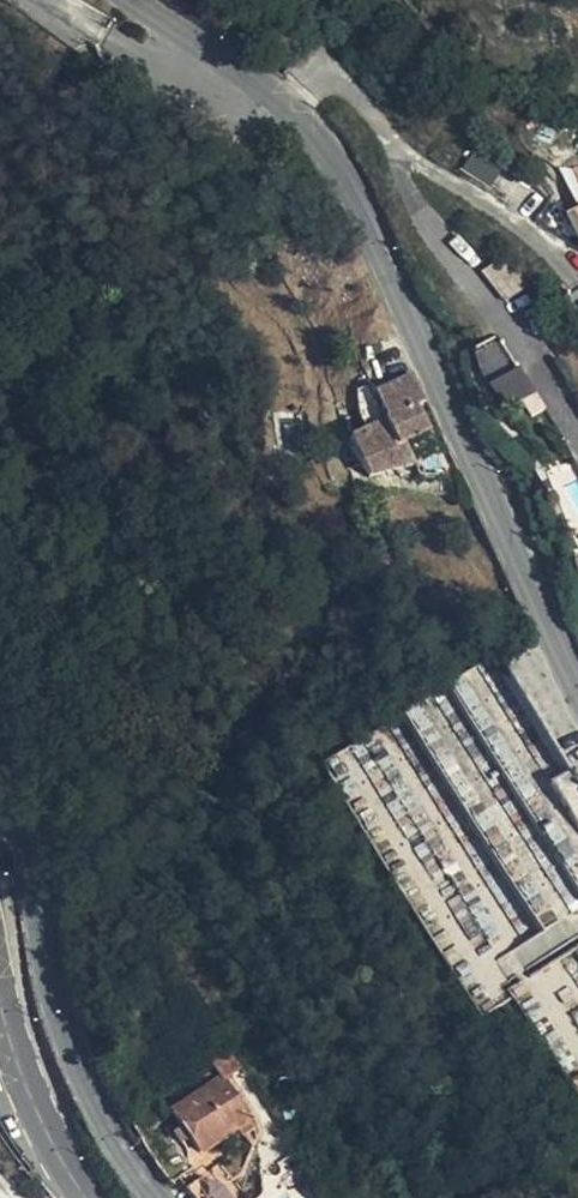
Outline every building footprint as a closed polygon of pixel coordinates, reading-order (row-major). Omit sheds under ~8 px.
[(567,219),(577,241),(577,221),(575,214),(567,219)] [(497,333),(470,350),(505,405),(532,388),(497,333)] [(421,404),(409,378),(374,397),(384,422),(349,441),(360,469),(367,482),(411,465),(403,445),(427,432),(416,408),(421,404)] [(563,773),(548,784),(577,832),(577,795),(563,773)] [(227,1048),(197,1069),(210,1087),(171,1115),(181,1129),(189,1138),(200,1154),(237,1128),(248,1120),(249,1119),(224,1081),(240,1069),(227,1048)] [(254,1129),(248,1120),(237,1128),(244,1137),(254,1129)] [(189,1138),(181,1129),(172,1136),(180,1146),(189,1138)] [(185,1191),(191,1197),(247,1197),(219,1166),(185,1191)]
